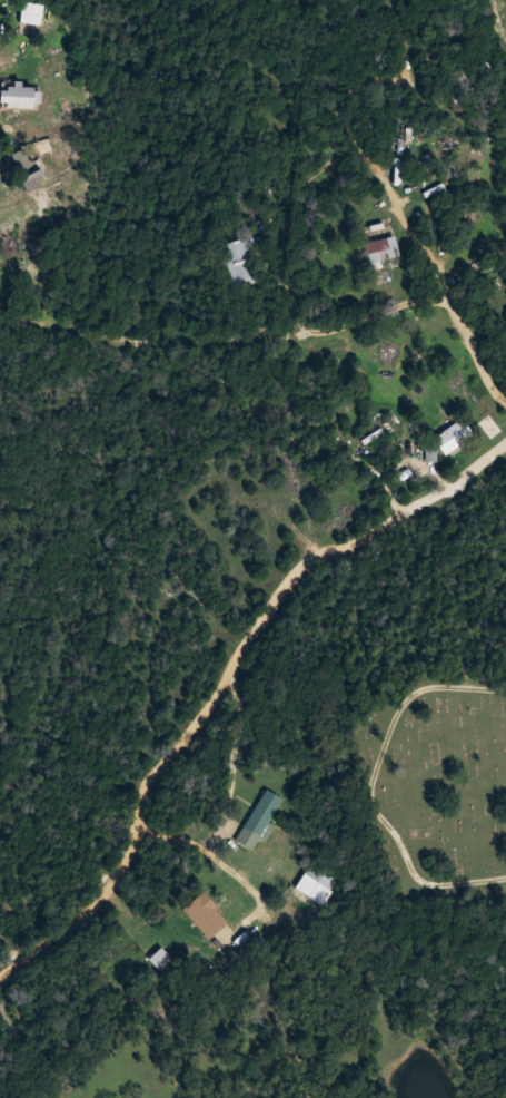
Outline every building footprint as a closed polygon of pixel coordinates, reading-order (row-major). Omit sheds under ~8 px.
[(25,24),(26,34),(43,33),(41,2),(21,3),(23,24),(25,24)] [(40,107),(40,86),(2,86),(2,107),(40,107)] [(481,153),(454,135),(443,151),(470,169),(481,153)] [(29,191),(46,182),(26,148),(10,157),(29,191)] [(223,243),(234,290),(260,283),(251,247),(259,245),(257,235),(223,243)] [(367,263),(399,257),(395,236),(363,242),(367,263)] [(444,454),(470,436),(459,421),(434,439),(444,454)] [(285,799),(264,788),(236,841),(253,851),(260,838),(263,840),(285,799)] [(333,891),(328,888),(334,879),(311,863),(294,889),(322,908),(333,891)] [(184,907),(208,939),(228,924),(205,892),(184,907)] [(172,959),(162,948),(150,958),(160,970),(172,959)]
